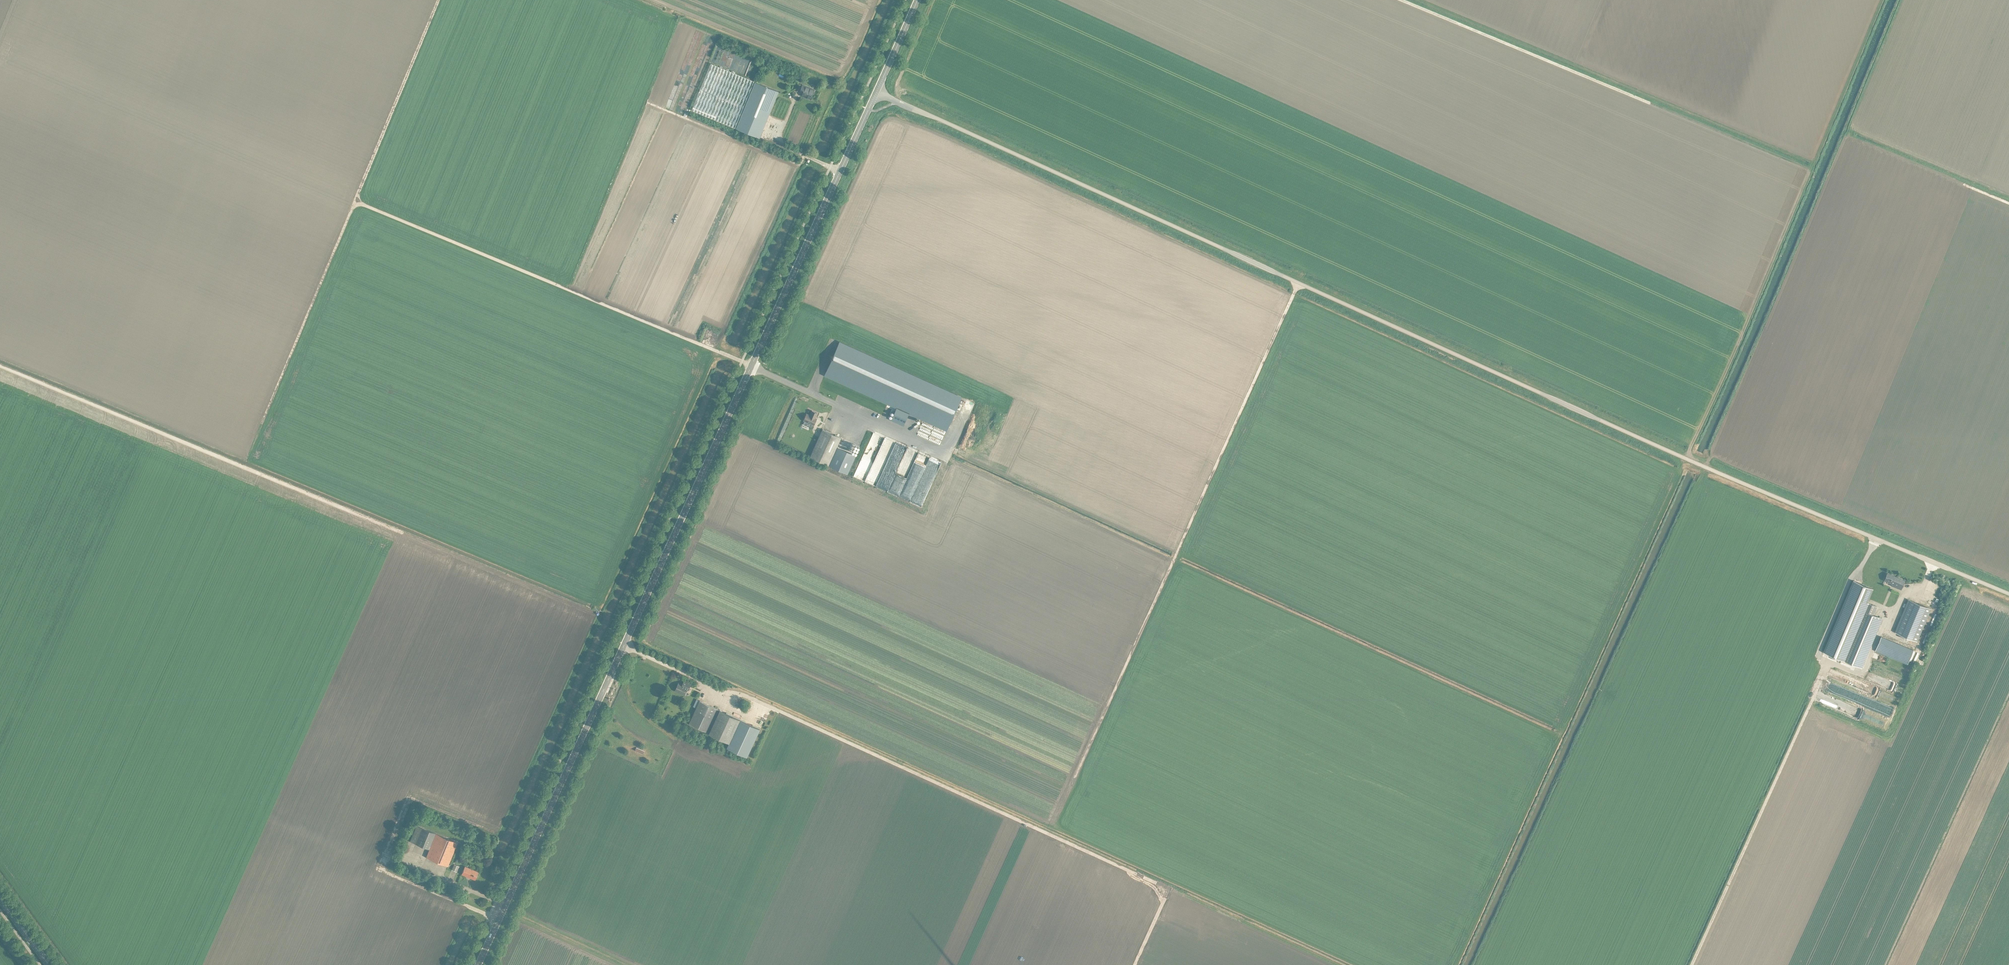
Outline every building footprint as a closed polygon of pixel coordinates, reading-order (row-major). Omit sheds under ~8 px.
[(736,128),(755,82),(710,63),(691,110),(736,128)] [(755,82),(736,128),(759,138),(778,91),(755,82)] [(805,96),(805,97),(811,99),(814,90),(802,85),(799,92),(804,94),(803,95),(805,96)] [(825,375),(897,407),(892,419),(903,425),(909,413),(946,430),(961,398),(840,343),(825,375)] [(815,418),(818,413),(812,410),(810,415),(806,414),(803,420),(813,425),(817,418),(815,418)] [(855,428),(857,424),(845,420),(842,427),(855,433),(857,429),(855,428)] [(810,457),(828,465),(841,437),(823,429),(810,457)] [(1901,590),(1905,581),(1887,573),(1884,580),(1892,583),(1891,585),(1901,590)] [(1824,652),(1826,653),(1861,668),(1882,618),(1873,614),(1876,606),(1866,602),(1872,588),(1858,582),(1855,581),(1854,581),(1824,652)] [(1917,641),(1931,608),(1908,599),(1895,632),(1917,641)] [(1875,650),(1907,664),(1913,650),(1881,636),(1875,650)] [(675,690),(686,695),(690,684),(685,682),(684,685),(683,685),(678,683),(675,690)] [(689,723),(708,732),(719,709),(700,700),(699,702),(696,701),(692,708),(696,710),(689,723)] [(719,709),(708,732),(708,733),(729,742),(740,719),(719,709)] [(760,728),(740,719),(729,742),(727,747),(747,756),(760,728)] [(436,834),(416,826),(410,841),(429,849),(436,834)] [(429,849),(426,857),(448,866),(457,842),(436,834),(429,849)] [(475,879),(478,872),(465,866),(461,874),(475,879)]
